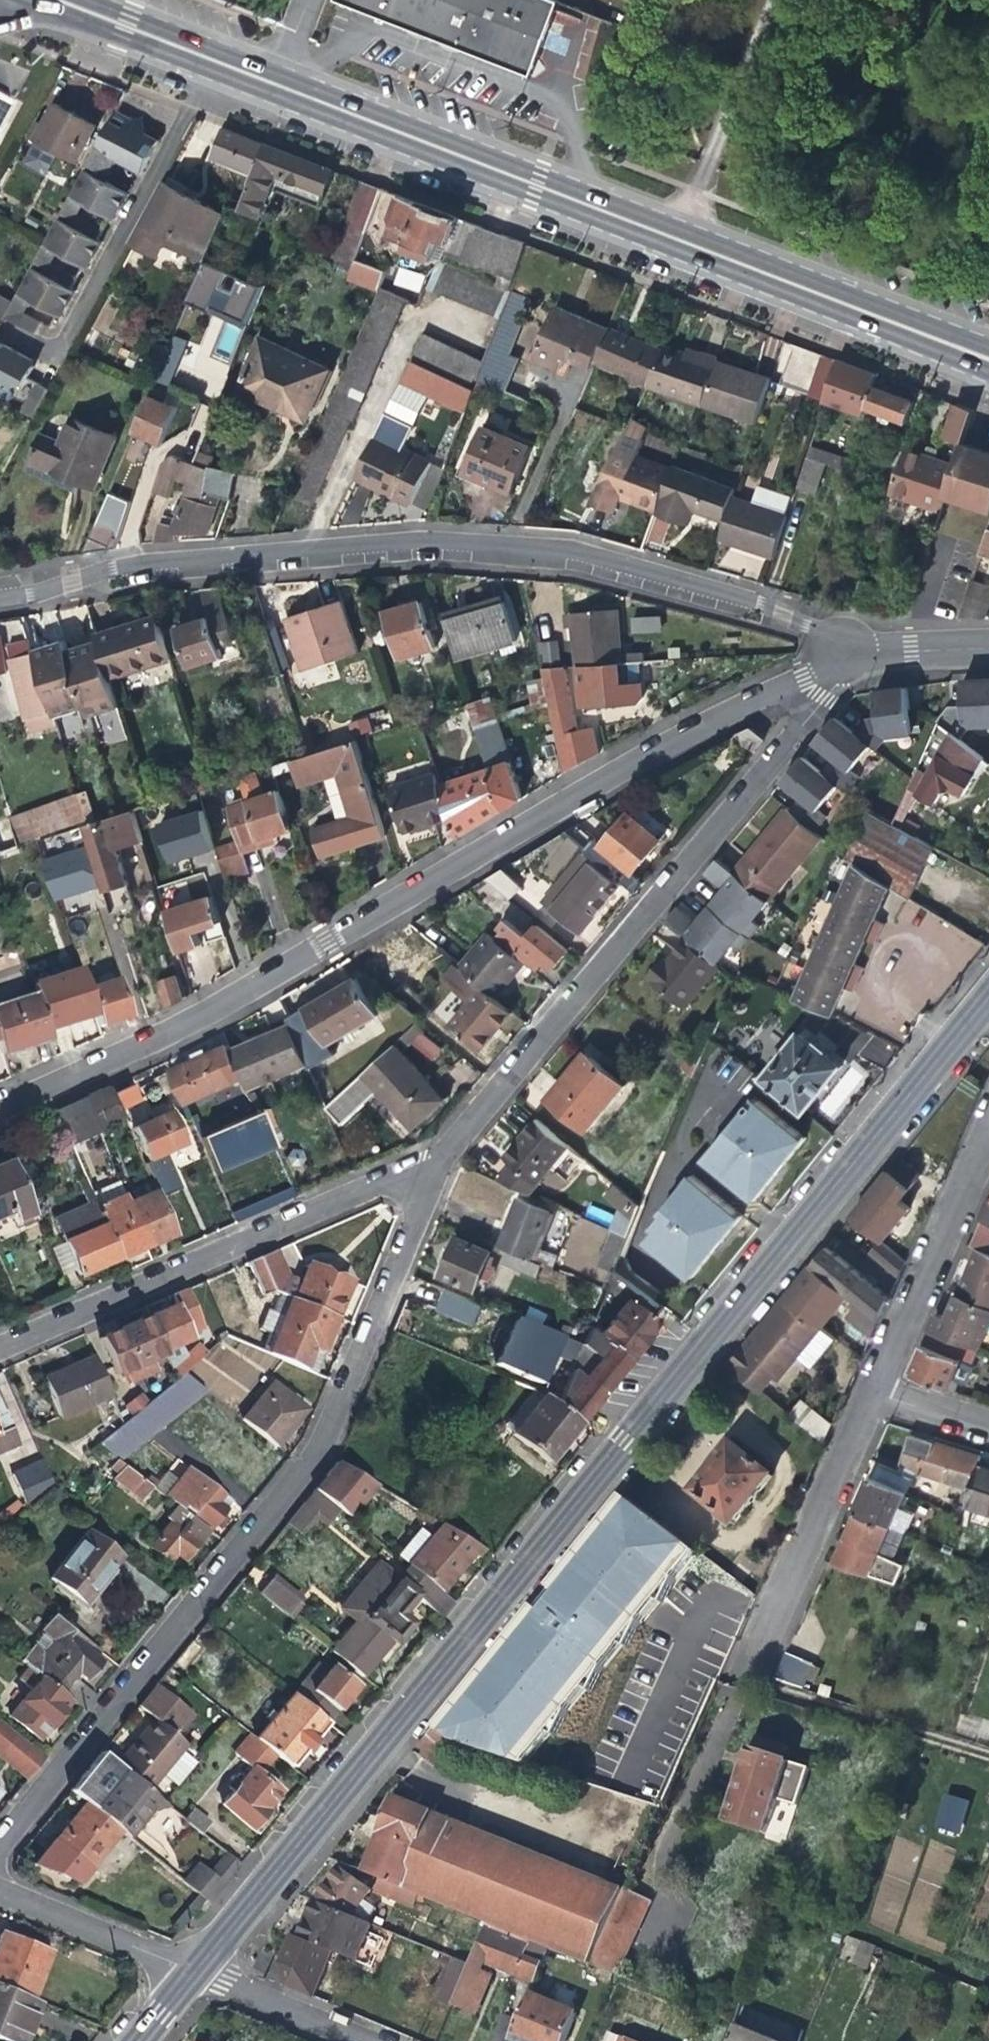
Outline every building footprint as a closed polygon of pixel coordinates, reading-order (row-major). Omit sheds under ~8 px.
[(560,0),(559,0),(341,0),(457,45),(531,74),(560,0)] [(14,104),(0,96),(0,129),(14,104)] [(79,162),(97,126),(56,105),(38,140),(79,162)] [(96,174),(94,179),(104,184),(116,162),(140,175),(157,143),(141,134),(138,122),(116,110),(85,168),(96,174)] [(214,157),(256,173),(266,144),(234,132),(224,128),(214,157)] [(303,158),(266,144),(256,173),(245,204),(243,208),(261,215),(272,187),(321,205),(334,170),(303,158)] [(59,217),(70,223),(73,217),(80,204),(112,221),(125,196),(104,184),(94,179),(83,173),(59,217)] [(205,260),(225,214),(164,180),(143,219),(131,241),(151,251),(159,235),(205,260)] [(329,255),(354,264),(355,260),(368,227),(384,189),(362,181),(345,218),(329,255)] [(519,268),(520,263),(526,242),(431,206),(403,196),(395,216),(392,223),(397,225),(393,236),(408,240),(400,266),(401,267),(396,284),(423,293),(430,275),(435,262),(446,251),(503,274),(498,286),(512,291),(515,284),(519,268)] [(70,223),(68,228),(97,243),(102,232),(73,217),(70,223)] [(33,266),(44,272),(47,266),(54,253),(86,270),(99,245),(97,243),(68,228),(57,222),(48,238),(33,266)] [(231,271),(205,260),(189,301),(215,311),(217,307),(228,311),(226,316),(249,326),(265,286),(242,276),(236,291),(225,286),(231,271)] [(383,272),(355,260),(354,264),(348,277),(376,288),(383,272)] [(501,315),(510,293),(437,264),(429,287),(501,315)] [(44,272),(41,277),(70,292),(76,282),(47,266),(44,272)] [(31,271),(15,300),(5,319),(4,321),(12,325),(17,315),(20,316),(28,302),(60,319),(73,294),(70,292),(41,277),(31,271)] [(406,301),(379,289),(327,408),(354,420),(406,301)] [(512,291),(491,345),(510,353),(532,298),(512,291)] [(5,319),(15,300),(0,292),(0,317),(5,319)] [(594,368),(596,361),(610,328),(559,307),(536,358),(562,369),(567,357),(594,368)] [(40,327),(20,316),(17,315),(12,325),(35,337),(40,327)] [(596,361),(650,384),(663,350),(610,328),(596,361)] [(413,357),(472,385),(483,363),(424,335),(413,357)] [(174,336),(154,385),(168,391),(187,341),(174,336)] [(0,342),(0,380),(16,389),(27,386),(34,369),(32,361),(0,342)] [(827,402),(828,400),(841,360),(794,342),(780,386),(827,402)] [(281,406),(306,418),(328,371),(296,356),(295,357),(263,343),(242,389),(281,406)] [(519,357),(510,353),(491,345),(477,380),(506,391),(519,357)] [(649,386),(705,405),(720,362),(721,357),(705,352),(704,354),(702,358),(688,353),(665,345),(663,350),(650,384),(649,386)] [(690,349),(688,353),(702,358),(704,354),(690,349)] [(828,400),(867,414),(876,386),(880,375),(856,365),(841,360),(828,400)] [(474,389),(413,361),(403,382),(466,411),(474,389)] [(772,378),(720,362),(705,405),(758,422),(772,378)] [(891,392),(876,386),(867,414),(854,452),(860,454),(862,449),(866,450),(880,412),(908,423),(917,402),(891,392)] [(20,419),(32,425),(47,397),(36,391),(20,419)] [(149,396),(135,431),(155,439),(164,443),(174,418),(194,425),(202,405),(183,397),(180,405),(176,403),(174,406),(149,396)] [(965,444),(976,411),(957,404),(946,437),(965,444)] [(388,414),(378,434),(359,472),(398,491),(396,496),(413,504),(434,462),(405,448),(415,427),(388,414)] [(626,432),(645,438),(650,427),(633,417),(626,432)] [(96,487),(117,437),(75,420),(63,444),(44,436),(31,470),(58,481),(67,485),(71,478),(96,487)] [(490,483),(514,493),(533,447),(484,426),(464,472),(490,483)] [(613,510),(617,499),(619,494),(660,507),(673,470),(637,458),(645,438),(626,432),(616,451),(611,461),(595,492),(590,502),(613,510)] [(879,459),(900,466),(904,451),(885,444),(879,459)] [(965,444),(957,466),(953,480),(948,493),(966,499),(988,507),(988,452),(965,444)] [(932,447),(929,455),(939,459),(942,451),(941,447),(936,445),(932,447)] [(812,446),(809,456),(827,463),(838,466),(841,456),(812,446)] [(953,480),(957,466),(939,459),(929,455),(908,448),(893,493),(943,510),(948,493),(953,480)] [(209,534),(221,498),(206,493),(211,469),(195,463),(172,455),(163,463),(154,490),(172,497),(176,481),(189,484),(185,498),(173,526),(160,524),(156,543),(177,541),(176,535),(184,535),(209,534)] [(817,493),(827,463),(809,456),(798,486),(817,493)] [(841,456),(838,466),(848,470),(851,460),(841,456)] [(211,466),(211,469),(206,493),(221,498),(230,500),(236,473),(211,466)] [(674,467),(673,470),(660,507),(658,512),(657,516),(688,526),(693,509),(700,512),(725,520),(733,497),(737,486),(674,467)] [(398,491),(359,472),(357,477),(386,491),(396,496),(398,491)] [(760,486),(754,504),(789,516),(795,498),(760,486)] [(104,494),(89,539),(113,547),(128,501),(104,494)] [(631,504),(658,512),(660,507),(619,494),(617,499),(631,504)] [(754,504),(733,497),(725,520),(719,539),(746,548),(775,557),(789,516),(754,504)] [(959,617),(962,617),(984,617),(988,604),(988,586),(972,579),(959,617)] [(212,618),(221,647),(239,642),(224,592),(205,593),(212,618)] [(323,664),(360,654),(343,601),(324,607),(326,612),(316,615),(308,618),(306,613),(288,619),(302,661),(320,656),(323,664)] [(399,659),(437,648),(423,602),(403,607),(385,612),(399,659)] [(462,659),(517,643),(506,602),(480,609),(449,617),(462,659)] [(171,651),(158,608),(122,618),(100,625),(112,669),(171,651)] [(577,666),(580,666),(620,663),(616,611),(591,613),(573,615),(577,666)] [(660,631),(659,616),(629,617),(630,633),(660,631)] [(191,667),(225,657),(221,647),(212,618),(194,624),(179,629),(191,667)] [(555,639),(535,644),(541,664),(561,658),(555,639)] [(57,726),(54,716),(31,645),(30,640),(17,643),(10,644),(32,733),(57,726)] [(54,716),(84,707),(88,717),(120,707),(100,645),(90,648),(85,650),(84,647),(67,652),(64,640),(46,645),(44,641),(31,645),(54,716)] [(623,703),(620,663),(580,666),(583,706),(607,705),(623,703)] [(543,668),(558,733),(581,729),(566,667),(543,668)] [(978,681),(963,682),(965,707),(949,708),(936,722),(939,724),(962,742),(971,730),(988,729),(988,680),(978,681)] [(801,798),(790,811),(803,821),(815,832),(828,817),(819,809),(839,786),(847,794),(861,778),(852,771),(871,748),(876,752),(887,738),(913,734),(910,715),(906,688),(897,690),(875,693),(878,717),(867,719),(854,734),(835,718),(823,732),(815,742),(834,758),(821,773),(802,757),(782,782),(801,798)] [(470,703),(478,729),(500,722),(492,696),(470,703)] [(478,729),(490,768),(512,761),(500,722),(478,729)] [(916,775),(893,825),(900,829),(908,815),(920,793),(935,802),(943,789),(948,788),(953,788),(964,794),(983,760),(978,756),(962,742),(939,724),(916,775)] [(595,727),(581,729),(558,733),(568,773),(602,754),(595,727)] [(736,738),(753,752),(763,740),(752,729),(739,734),(736,738)] [(344,771),(365,764),(357,739),(294,759),(302,784),(344,771)] [(512,761),(490,768),(503,811),(525,799),(519,781),(512,761)] [(344,771),(358,815),(379,808),(365,764),(344,771)] [(490,768),(441,785),(451,818),(457,838),(485,822),(503,811),(490,768)] [(240,776),(248,801),(265,796),(257,771),(240,776)] [(451,818),(441,785),(437,774),(393,788),(407,831),(429,824),(451,818)] [(265,796),(248,801),(260,839),(273,835),(294,828),(282,790),(265,796)] [(86,821),(78,796),(13,816),(21,842),(86,821)] [(260,839),(248,801),(231,806),(245,852),(263,847),(260,839)] [(388,835),(379,808),(358,815),(316,829),(324,855),(358,844),(388,835)] [(787,808),(764,835),(768,837),(762,844),(759,842),(733,873),(737,876),(768,902),(822,837),(815,832),(803,821),(790,811),(787,808)] [(149,825),(162,867),(215,850),(201,809),(149,825)] [(107,888),(129,881),(119,849),(130,846),(144,842),(134,810),(87,824),(107,888)] [(934,847),(909,833),(900,829),(893,825),(868,812),(868,811),(847,857),(857,864),(911,897),(924,869),(934,847)] [(661,839),(629,813),(601,847),(632,873),(648,855),(661,839)] [(916,820),(908,815),(900,829),(909,833),(916,820)] [(761,839),(759,842),(762,844),(768,837),(764,835),(761,839)] [(620,887),(581,854),(542,902),(581,934),(602,909),(620,887)] [(724,891),(737,876),(733,873),(717,860),(704,875),(724,891)] [(910,899),(911,897),(857,864),(798,999),(833,1017),(846,988),(852,983),(859,967),(857,962),(868,935),(890,886),(910,899)] [(502,869),(485,880),(509,900),(523,888),(502,869)] [(768,902),(737,876),(724,891),(719,897),(701,919),(695,926),(698,929),(686,944),(714,967),(731,946),(738,952),(758,927),(751,922),(768,902)] [(533,930),(537,925),(539,924),(509,900),(485,880),(467,890),(504,920),(511,911),(533,930)] [(129,881),(107,888),(113,908),(119,906),(117,901),(133,896),(129,881)] [(167,912),(179,952),(201,945),(196,931),(207,928),(222,923),(214,897),(167,912)] [(698,929),(695,926),(675,910),(663,924),(686,944),(698,929)] [(511,911),(504,920),(498,927),(502,931),(498,936),(537,969),(543,962),(552,969),(561,959),(567,951),(537,925),(533,930),(511,911)] [(714,967),(686,944),(675,957),(668,965),(664,962),(648,980),(684,1010),(718,970),(714,967)] [(515,965),(500,952),(494,958),(485,949),(468,969),(492,991),(515,965)] [(445,979),(453,986),(465,972),(457,965),(445,979)] [(32,985),(35,995),(46,1029),(72,1021),(94,1014),(86,990),(80,970),(32,985)] [(470,1000),(482,986),(465,972),(453,986),(470,1000)] [(167,1007),(183,999),(175,973),(158,978),(167,1007)] [(307,1007),(313,1018),(328,1044),(377,1015),(356,979),(329,994),(307,1007)] [(94,1014),(98,1027),(114,1022),(125,1018),(114,982),(86,990),(94,1014)] [(513,1013),(482,986),(470,1000),(449,1024),(481,1051),(498,1031),(513,1013)] [(35,995),(0,1006),(0,1052),(1,1056),(3,1055),(29,1047),(50,1040),(46,1029),(35,995)] [(334,1055),(328,1044),(313,1018),(292,1030),(307,1066),(309,1070),(334,1055)] [(413,1025),(402,1037),(431,1063),(442,1050),(413,1025)] [(249,1091),(307,1066),(292,1030),(290,1027),(260,1040),(232,1053),(235,1061),(249,1091)] [(857,1030),(849,1054),(888,1068),(896,1044),(857,1030)] [(827,1083),(840,1067),(802,1035),(768,1078),(806,1110),(827,1083)] [(363,1075),(378,1091),(397,1111),(413,1129),(445,1099),(395,1046),(363,1075)] [(169,1071),(170,1073),(184,1104),(232,1083),(217,1049),(191,1061),(169,1071)] [(624,1087),(585,1054),(574,1067),(577,1069),(569,1079),(551,1100),(588,1131),(624,1087)] [(169,1111),(184,1104),(170,1073),(155,1080),(169,1111)] [(342,1125),(378,1091),(363,1075),(327,1109),(342,1125)] [(132,1086),(114,1094),(121,1112),(140,1104),(132,1086)] [(124,1119),(121,1112),(114,1094),(111,1089),(86,1100),(99,1130),(124,1119)] [(259,1114),(250,1095),(235,1102),(243,1121),(259,1114)] [(100,1131),(99,1130),(86,1100),(56,1112),(69,1144),(100,1131)] [(801,1139),(757,1101),(726,1138),(705,1163),(749,1200),(759,1188),(764,1192),(776,1178),(768,1171),(777,1161),(785,1168),(796,1154),(791,1150),(801,1139)] [(164,1155),(174,1151),(185,1146),(169,1111),(132,1127),(148,1163),(164,1155)] [(513,1158),(521,1164),(544,1184),(575,1147),(544,1121),(529,1139),(513,1158)] [(50,1140),(56,1157),(70,1152),(63,1135),(50,1140)] [(791,1150),(796,1154),(806,1143),(801,1139),(791,1150)] [(174,1151),(164,1155),(167,1162),(172,1160),(177,1158),(174,1151)] [(920,1176),(899,1158),(882,1179),(852,1216),(882,1241),(909,1208),(902,1200),(920,1176)] [(13,1213),(17,1223),(35,1215),(11,1160),(0,1165),(0,1219),(13,1213)] [(768,1171),(776,1178),(779,1174),(785,1168),(777,1161),(768,1171)] [(544,1184),(521,1164),(504,1184),(535,1197),(544,1184)] [(241,1200),(282,1182),(275,1165),(234,1183),(241,1200)] [(630,1229),(640,1205),(607,1175),(598,1185),(623,1205),(621,1209),(625,1212),(622,1216),(625,1218),(622,1225),(630,1229)] [(647,1243),(686,1275),(696,1263),(700,1267),(712,1254),(704,1247),(713,1237),(721,1243),(733,1229),(728,1225),(736,1216),(692,1178),(662,1214),(664,1216),(654,1228),(657,1231),(647,1243)] [(754,1204),(764,1192),(759,1188),(749,1200),(754,1204)] [(156,1191),(128,1203),(147,1247),(158,1242),(174,1235),(156,1191)] [(97,1207),(105,1225),(119,1259),(134,1253),(147,1247),(128,1203),(127,1203),(124,1196),(97,1207)] [(499,1246),(506,1249),(531,1259),(551,1211),(519,1198),(508,1224),(499,1246)] [(589,1204),(584,1215),(608,1225),(613,1214),(589,1204)] [(96,1217),(91,1207),(65,1218),(70,1228),(96,1217)] [(741,1220),(736,1216),(728,1225),(733,1229),(741,1220)] [(977,1247),(988,1252),(988,1221),(986,1227),(977,1247)] [(102,1266),(119,1259),(105,1225),(65,1242),(79,1276),(102,1266)] [(599,1264),(613,1269),(627,1236),(613,1230),(599,1264)] [(475,1290),(481,1277),(491,1281),(496,1271),(491,1269),(497,1256),(490,1253),(491,1251),(458,1237),(448,1257),(441,1275),(475,1290)] [(716,1249),(721,1243),(713,1237),(704,1247),(712,1254),(716,1249)] [(977,1247),(971,1244),(966,1256),(972,1259),(969,1265),(960,1284),(988,1298),(988,1252),(977,1247)] [(879,1287),(829,1246),(812,1266),(826,1278),(846,1294),(850,1298),(852,1296),(859,1302),(850,1312),(845,1317),(872,1339),(890,1297),(879,1287)] [(537,1277),(542,1263),(538,1262),(531,1259),(506,1249),(500,1262),(537,1277)] [(543,1249),(538,1262),(542,1263),(565,1273),(570,1260),(543,1249)] [(286,1280),(274,1251),(260,1257),(273,1291),(280,1294),(286,1280)] [(261,1295),(273,1291),(260,1257),(248,1262),(261,1295)] [(885,1276),(897,1281),(905,1263),(894,1258),(885,1276)] [(690,1279),(700,1267),(696,1263),(686,1275),(690,1279)] [(300,1286),(286,1280),(280,1294),(336,1317),(344,1298),(351,1282),(309,1264),(300,1286)] [(803,1305),(826,1278),(812,1266),(790,1294),(803,1305)] [(661,1305),(613,1269),(605,1289),(588,1328),(629,1361),(649,1335),(650,1334),(648,1320),(661,1305)] [(885,1276),(879,1287),(890,1297),(897,1281),(885,1276)] [(443,1288),(433,1311),(472,1326),(481,1304),(443,1288)] [(932,1331),(980,1349),(988,1329),(988,1307),(951,1289),(944,1304),(932,1331)] [(173,1296),(176,1305),(190,1335),(204,1329),(186,1290),(173,1296)] [(261,1350),(306,1369),(314,1350),(322,1353),(327,1339),(336,1317),(280,1294),(273,1311),(268,1309),(260,1328),(268,1331),(261,1350)] [(839,1302),(850,1312),(859,1302),(852,1296),(850,1298),(846,1294),(839,1302)] [(824,1327),(787,1298),(771,1318),(755,1337),(731,1366),(765,1394),(779,1376),(782,1378),(824,1327)] [(513,1317),(516,1318),(548,1332),(552,1322),(542,1317),(544,1313),(519,1303),(513,1317)] [(192,1341),(190,1335),(176,1305),(164,1310),(148,1317),(164,1353),(179,1347),(192,1341)] [(116,1375),(126,1370),(150,1359),(164,1353),(148,1317),(125,1327),(100,1339),(116,1375)] [(559,1337),(548,1332),(516,1318),(509,1334),(504,1346),(509,1349),(502,1365),(539,1383),(559,1337)] [(557,1400),(556,1405),(580,1423),(582,1421),(605,1392),(609,1386),(629,1361),(588,1328),(580,1346),(557,1400)] [(974,1364),(980,1349),(932,1331),(925,1347),(913,1374),(951,1390),(957,1392),(962,1380),(968,1384),(977,1365),(974,1364)] [(184,1358),(179,1347),(164,1353),(175,1379),(183,1373),(193,1364),(184,1358)] [(184,1358),(193,1364),(204,1356),(196,1347),(184,1358)] [(314,1372),(322,1353),(314,1350),(306,1369),(314,1372)] [(109,1399),(91,1356),(68,1365),(45,1375),(63,1419),(109,1399)] [(155,1370),(150,1359),(126,1370),(129,1377),(140,1372),(142,1376),(155,1370)] [(206,1391),(183,1373),(175,1379),(146,1403),(132,1415),(97,1444),(119,1461),(206,1391)] [(242,1420),(276,1447),(293,1425),(306,1408),(273,1381),(242,1420)] [(502,1425),(512,1433),(541,1393),(530,1389),(502,1425)] [(541,1393),(512,1433),(549,1462),(564,1443),(580,1423),(556,1405),(541,1393)] [(125,1406),(132,1415),(146,1403),(139,1395),(125,1406)] [(782,1408),(825,1443),(832,1428),(791,1396),(782,1408)] [(2,1433),(12,1428),(0,1399),(0,1428),(2,1433)] [(487,1421),(479,1418),(473,1432),(481,1436),(487,1421)] [(0,1434),(0,1453),(20,1445),(12,1428),(2,1433),(0,1434)] [(934,1463),(940,1445),(910,1436),(904,1454),(900,1467),(921,1473),(956,1484),(960,1471),(934,1463)] [(934,1463),(960,1471),(976,1476),(980,1461),(981,1458),(940,1445),(934,1463)] [(734,1525),(773,1477),(732,1446),(713,1470),(694,1493),(734,1525)] [(25,1504),(52,1481),(42,1460),(12,1474),(25,1504)] [(980,1461),(976,1476),(967,1503),(988,1510),(988,1464),(980,1461)] [(314,1490),(338,1510),(348,1518),(374,1485),(336,1463),(314,1490)] [(893,1528),(903,1506),(892,1501),(898,1488),(908,1492),(912,1483),(914,1479),(879,1463),(868,1486),(857,1512),(893,1528)] [(164,1495),(175,1504),(184,1511),(188,1506),(211,1525),(222,1512),(231,1500),(188,1465),(164,1495)] [(152,1486),(125,1466),(114,1480),(141,1501),(152,1486)] [(903,1506),(908,1492),(898,1488),(892,1501),(903,1506)] [(328,1523),(338,1510),(314,1490),(286,1524),(297,1533),(314,1511),(328,1523)] [(625,1497),(438,1727),(456,1742),(526,1765),(550,1734),(556,1737),(568,1712),(587,1690),(592,1692),(604,1668),(623,1645),(629,1648),(640,1624),(658,1601),(664,1604),(676,1578),(700,1552),(625,1497)] [(208,1530),(184,1511),(175,1504),(165,1516),(172,1521),(152,1547),(170,1561),(176,1553),(184,1560),(196,1546),(208,1530)] [(881,1556),(893,1528),(857,1512),(848,1531),(834,1563),(899,1581),(912,1585),(917,1572),(881,1556)] [(420,1548),(406,1565),(431,1585),(441,1593),(462,1567),(478,1548),(439,1524),(429,1537),(420,1548)] [(107,1577),(124,1556),(87,1528),(49,1577),(85,1606),(107,1577)] [(409,1540),(420,1548),(429,1537),(418,1528),(409,1540)] [(396,1556),(406,1565),(420,1548),(409,1540),(396,1556)] [(421,1597),(431,1585),(406,1565),(396,1578),(378,1563),(341,1609),(361,1624),(375,1636),(378,1632),(390,1642),(394,1645),(412,1622),(402,1613),(417,1594),(421,1597)] [(743,1584),(751,1572),(739,1563),(730,1574),(743,1584)] [(300,1599),(273,1578),(261,1594),(288,1613),(300,1599)] [(24,1660),(31,1665),(72,1698),(85,1708),(96,1693),(75,1677),(79,1672),(86,1677),(94,1668),(100,1660),(96,1657),(100,1651),(55,1615),(43,1630),(54,1639),(41,1655),(33,1648),(24,1660)] [(375,1636),(361,1624),(351,1637),(347,1634),(332,1652),(362,1675),(378,1656),(372,1652),(377,1645),(384,1650),(390,1642),(378,1632),(375,1636)] [(202,1648),(193,1640),(169,1669),(178,1676),(202,1648)] [(811,1690),(819,1664),(782,1653),(774,1680),(811,1690)] [(318,1664),(293,1694),(328,1724),(346,1702),(360,1686),(333,1664),(327,1671),(318,1664)] [(56,1718),(72,1698),(31,1665),(20,1678),(31,1687),(10,1714),(40,1738),(56,1718)] [(141,1709),(159,1687),(156,1684),(138,1706),(141,1709)] [(141,1709),(154,1719),(174,1735),(192,1713),(159,1687),(141,1709)] [(293,1694),(256,1739),(275,1754),(292,1768),(306,1750),(328,1724),(293,1694)] [(19,1733),(0,1718),(0,1757),(19,1733)] [(163,1773),(181,1750),(186,1745),(174,1735),(154,1719),(141,1735),(117,1765),(149,1791),(163,1773)] [(435,1768),(456,1742),(438,1727),(430,1737),(416,1754),(435,1768)] [(27,1779),(36,1767),(46,1755),(19,1733),(0,1757),(27,1779)] [(259,1774),(275,1754),(256,1739),(249,1734),(233,1753),(236,1756),(251,1768),(231,1793),(222,1804),(257,1834),(273,1815),(265,1808),(280,1791),(259,1774)] [(750,1749),(728,1821),(766,1833),(777,1799),(798,1806),(810,1768),(789,1762),(783,1760),(787,1748),(765,1741),(757,1739),(754,1750),(750,1749)] [(194,1760),(181,1750),(163,1773),(175,1783),(194,1760)] [(139,1829),(163,1802),(149,1791),(117,1765),(101,1752),(85,1772),(70,1790),(86,1803),(119,1830),(130,1839),(139,1829)] [(216,1780),(231,1793),(251,1768),(236,1756),(216,1780)] [(171,1792),(163,1802),(189,1824),(200,1832),(208,1822),(171,1792)] [(958,1835),(969,1801),(944,1793),(933,1827),(958,1835)] [(363,1872),(382,1880),(405,1889),(434,1816),(435,1814),(394,1797),(385,1819),(370,1855),(363,1872)] [(189,1824),(163,1802),(139,1829),(161,1847),(179,1837),(189,1824)] [(79,1879),(119,1830),(86,1803),(37,1863),(51,1868),(55,1864),(66,1871),(79,1879)] [(603,1883),(434,1816),(405,1889),(420,1895),(488,1923),(550,1948),(591,1965),(609,1925),(613,1917),(621,1900),(599,1891),(603,1883)] [(868,1924),(895,1932),(922,1843),(894,1835),(868,1924)] [(928,1839),(917,1883),(943,1890),(954,1846),(928,1839)] [(184,1882),(208,1902),(239,1863),(226,1853),(211,1872),(200,1863),(184,1882)] [(329,1882),(315,1901),(367,1922),(377,1909),(365,1900),(371,1893),(340,1869),(329,1882)] [(611,1886),(603,1883),(599,1891),(621,1900),(625,1890),(628,1884),(615,1878),(611,1886)] [(414,1910),(420,1895),(405,1889),(382,1880),(376,1893),(414,1910)] [(653,1903),(625,1890),(621,1900),(613,1917),(609,1925),(631,1934),(613,1974),(620,1977),(653,1903)] [(372,1924),(367,1922),(315,1901),(304,1926),(299,1939),(357,1962),(372,1924)] [(609,1925),(591,1965),(610,1972),(611,1973),(613,1974),(631,1934),(609,1925)] [(548,1955),(486,1928),(472,1960),(485,1965),(509,1975),(534,1986),(548,1955)] [(32,1998),(50,1952),(30,1944),(3,1933),(0,1939),(0,1985),(32,1998)] [(874,1958),(878,1946),(864,1941),(859,1953),(874,1958)] [(485,1965),(472,1960),(453,2006),(476,2016),(493,1977),(482,1972),(485,1965)] [(32,1998),(0,1985),(0,2039),(6,2040),(19,2040),(28,2018),(34,2020),(41,2002),(32,1998)] [(520,2020),(512,2040),(514,2040),(566,2040),(577,2014),(531,1995),(520,2020)] [(512,2040),(520,2020),(505,2014),(494,2040),(512,2040)] [(770,2037),(737,2024),(730,2040),(768,2040),(770,2037)]
